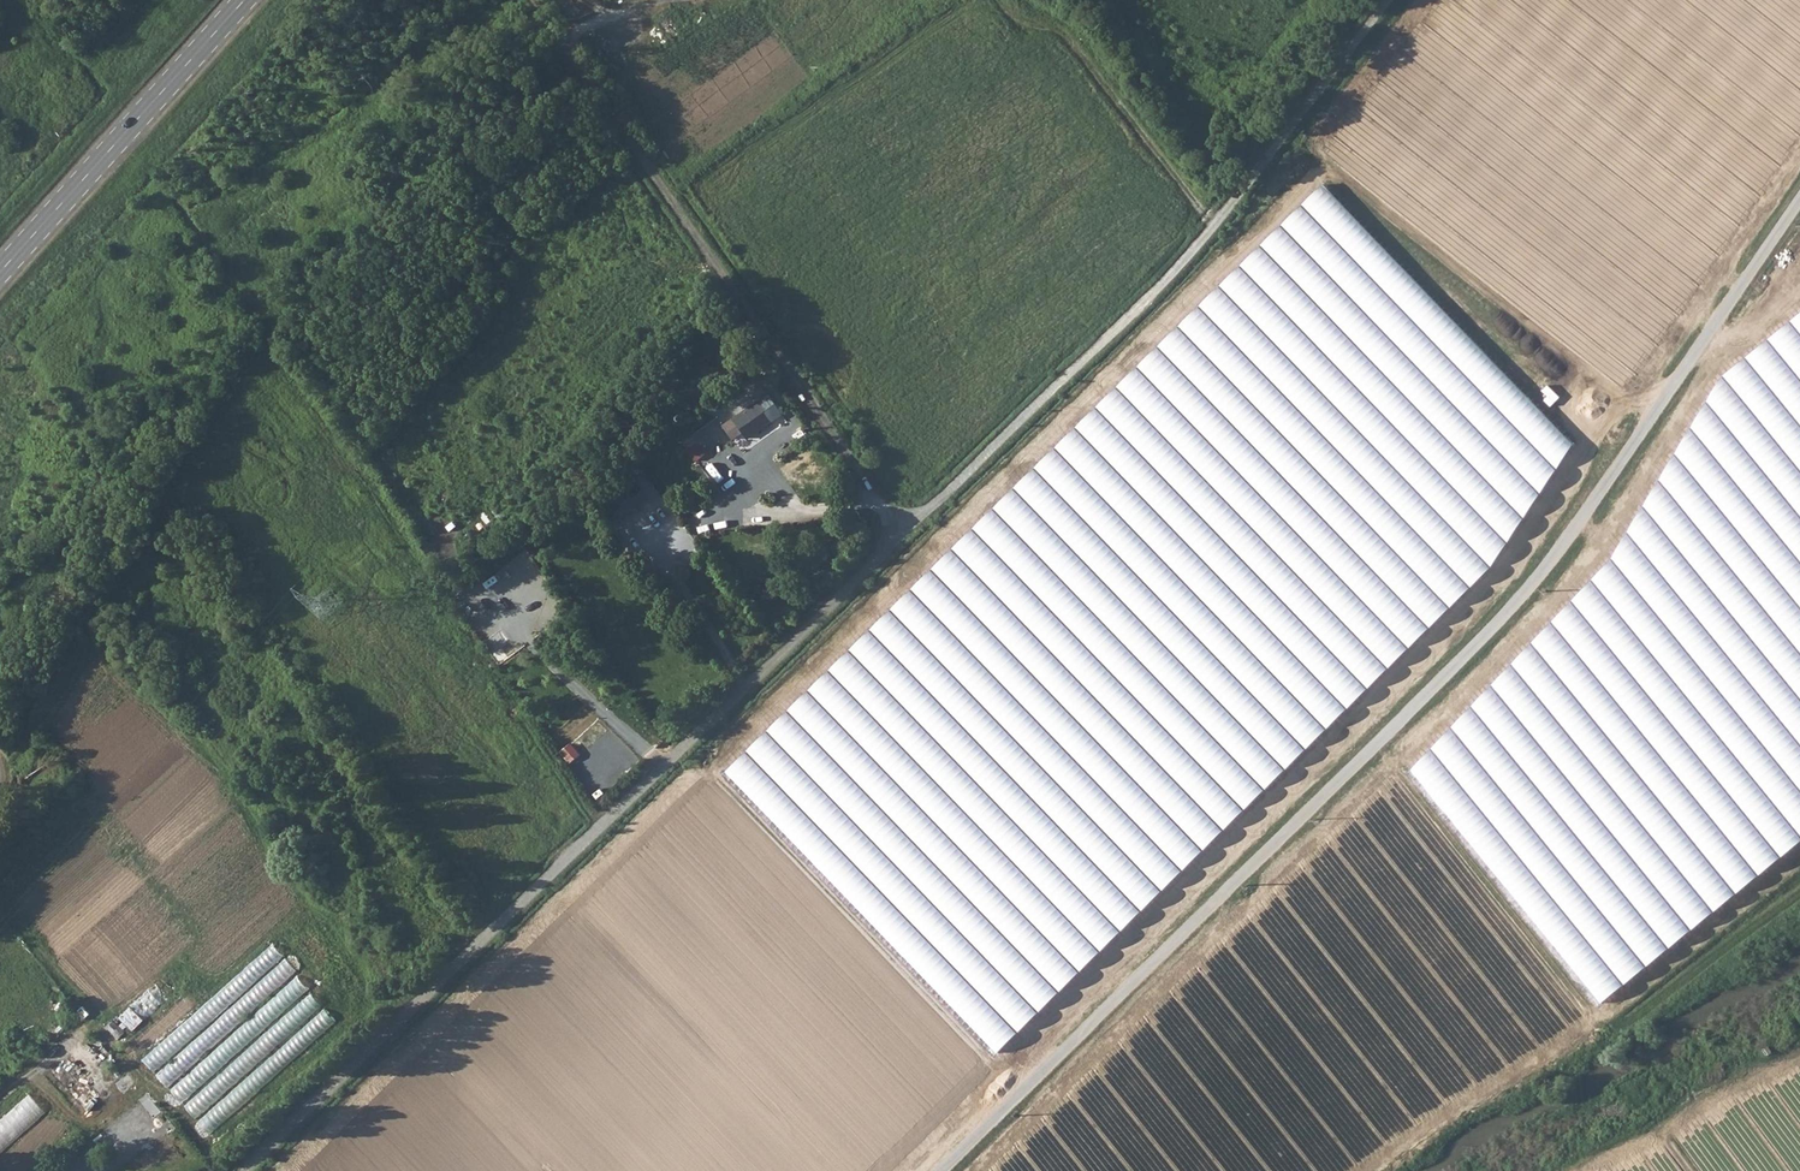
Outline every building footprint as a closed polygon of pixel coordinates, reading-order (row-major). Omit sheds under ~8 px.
[(495,148),(502,153),(516,138),(510,132),(495,148)] [(1574,444),(1326,189),(726,768),(999,1050),(1498,569),(1574,444)] [(1725,372),(1615,558),(1415,771),(1606,1005),(1799,847),(1799,313),(1725,372)] [(782,414),(756,377),(719,404),(730,419),(722,425),(732,439),(742,432),(747,439),(782,414)] [(728,515),(741,507),(732,492),(719,500),(728,515)] [(579,757),(569,744),(558,754),(568,766),(579,757)] [(612,776),(601,785),(607,791),(617,783),(612,776)] [(341,1023),(276,946),(141,1059),(206,1136),(341,1023)] [(28,1096),(0,1120),(0,1154),(45,1114),(28,1096)]
